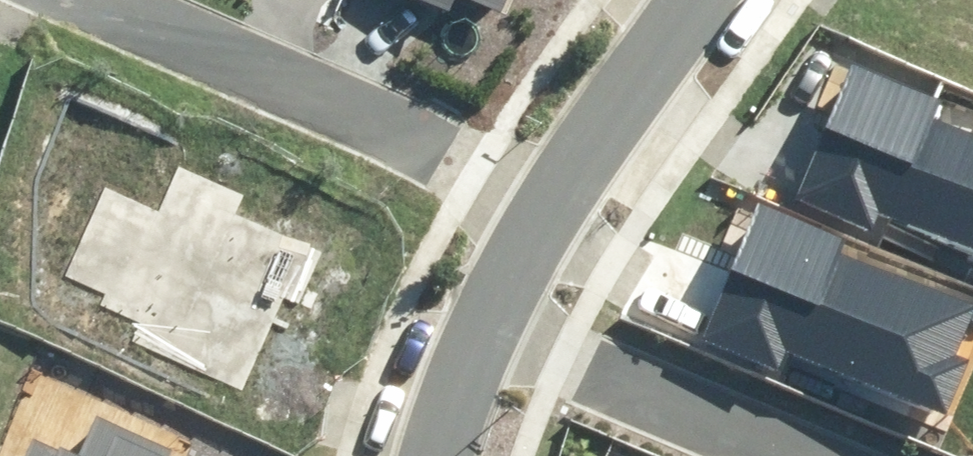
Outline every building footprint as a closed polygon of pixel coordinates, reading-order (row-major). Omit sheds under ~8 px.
[(449,10),(453,0),(424,0),(449,10)] [(501,11),(506,0),(474,0),(501,11)] [(972,247),(972,133),(936,117),(943,100),(846,58),(786,196),(874,234),(885,210),(972,247)] [(946,413),(967,357),(956,353),(972,309),(972,304),(842,254),(847,239),(761,206),(708,344),(781,372),(788,353),(946,413)] [(171,449),(97,416),(80,455),(168,455),(171,449)] [(36,440),(29,455),(73,455),(36,440)]
